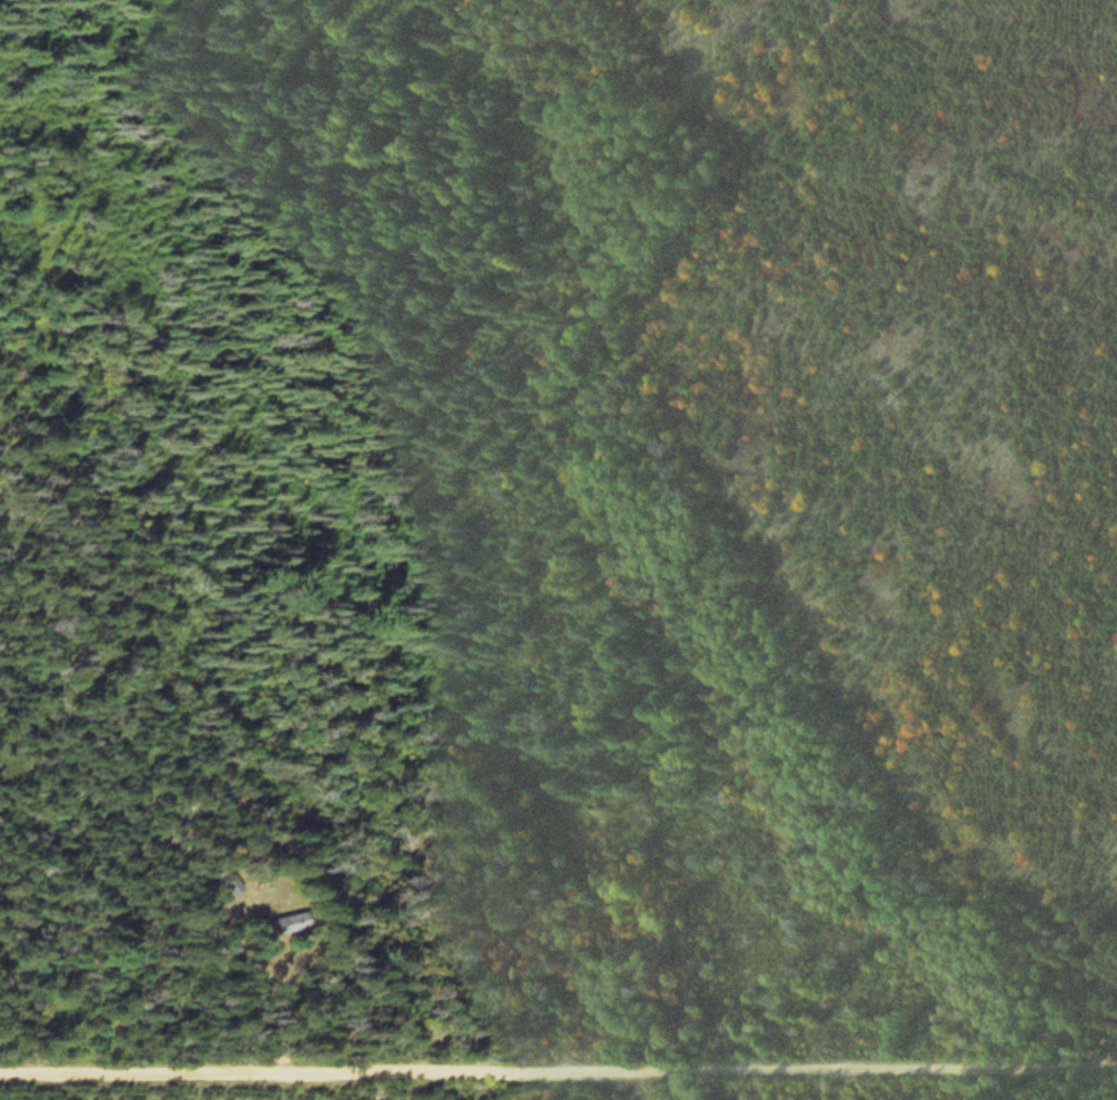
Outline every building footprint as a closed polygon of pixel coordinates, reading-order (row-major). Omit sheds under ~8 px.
[(231,900),(244,894),(236,879),(224,886),(231,900)] [(302,918),(276,920),(278,937),(304,935),(302,918)]
